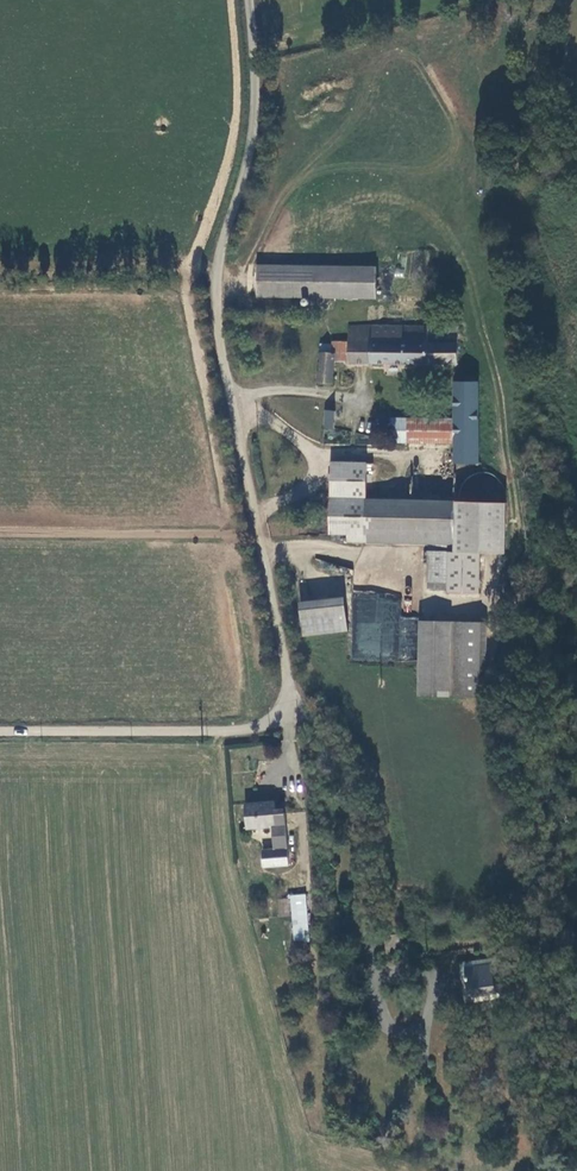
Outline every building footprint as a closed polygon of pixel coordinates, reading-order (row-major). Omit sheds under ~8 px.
[(383,263),(258,267),(259,295),(384,291),(383,263)] [(431,338),(430,323),(353,323),(353,335),(353,355),(352,358),(462,360),(463,339),(431,338)] [(463,323),(430,323),(431,338),(463,339),(463,323)] [(353,355),(353,335),(336,334),(336,340),(321,340),(321,348),(336,348),(336,355),(353,355)] [(336,355),(336,348),(321,348),(321,379),(335,380),(336,355)] [(459,378),(459,416),(458,441),(458,460),(480,460),(480,378),(459,378)] [(340,408),(328,408),(328,424),(340,425),(340,408)] [(411,440),(412,416),(396,416),(395,440),(411,440)] [(459,416),(412,416),(411,440),(458,441),(459,416)] [(458,497),(371,498),(370,462),(334,462),(335,534),(434,532),(435,577),(442,578),(442,585),(455,584),(455,588),(487,587),(486,546),(454,546),(454,532),(459,532),(458,497)] [(412,494),(458,494),(458,473),(412,473),(412,494)] [(352,658),(415,661),(418,618),(399,617),(401,595),(356,593),(352,658)] [(342,596),(297,602),(301,637),(347,631),(342,596)] [(452,695),(453,621),(423,620),(421,694),(452,695)] [(484,621),(453,621),(452,695),(482,695),(484,621)] [(278,797),(251,796),(249,796),(248,821),(277,821),(278,797)] [(307,893),(291,894),(294,940),(310,938),(307,893)] [(466,963),(467,966),(473,966),(493,968),(492,960),(466,963)] [(471,996),(476,995),(473,966),(467,966),(471,996)] [(497,992),(493,968),(473,966),(476,995),(497,992)]
